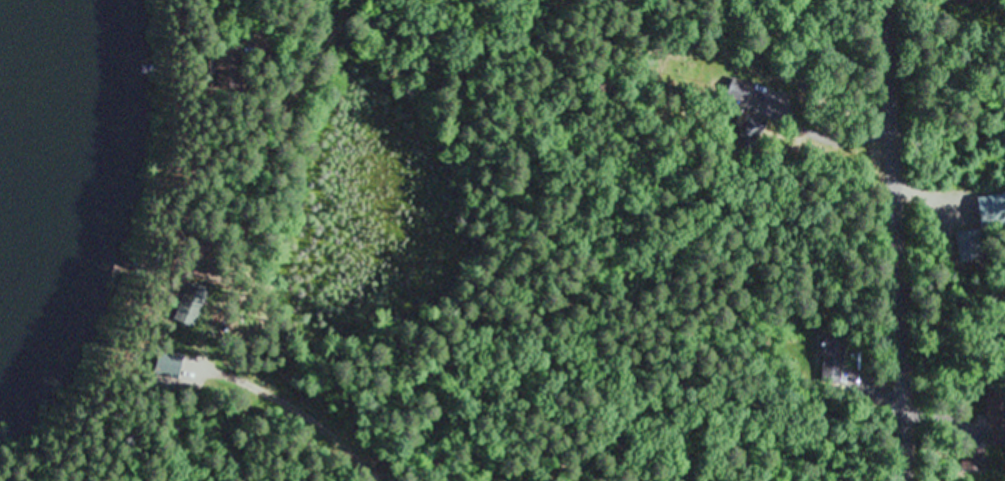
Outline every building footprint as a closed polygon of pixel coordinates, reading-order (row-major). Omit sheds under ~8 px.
[(819,383),(839,384),(842,336),(822,335),(819,383)]
